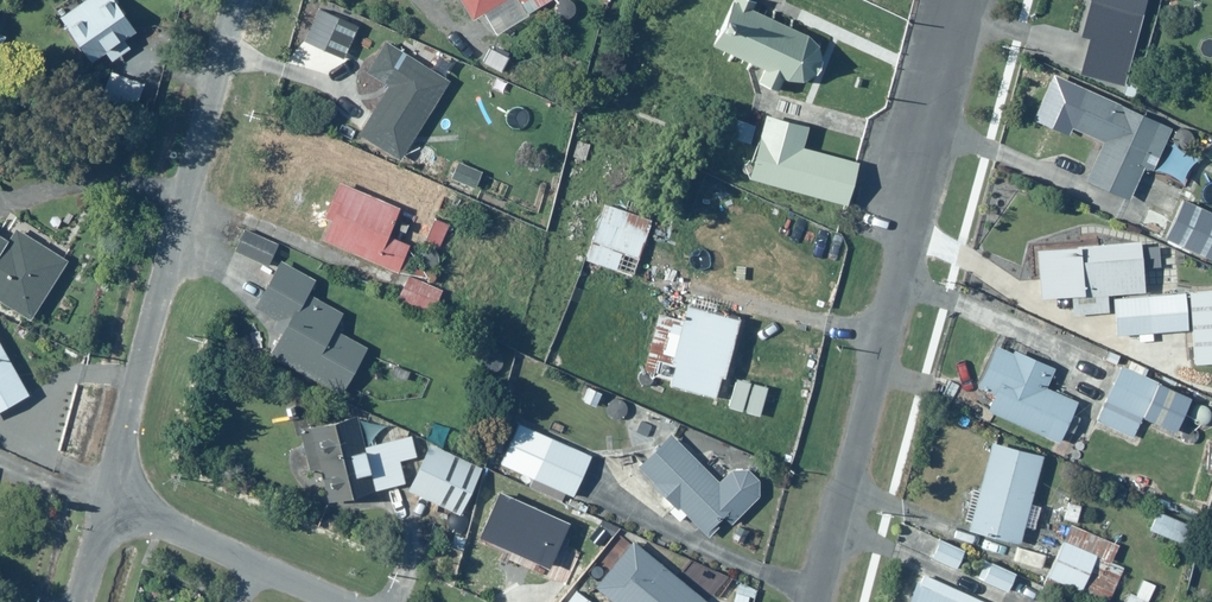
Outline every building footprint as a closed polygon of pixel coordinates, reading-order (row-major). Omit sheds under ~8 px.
[(58,16),(89,63),(106,52),(113,62),(131,50),(124,39),(135,31),(114,0),(82,0),(58,16)] [(470,18),(483,11),(494,31),(551,0),(460,0),(470,18)] [(732,1),(712,46),(765,71),(759,84),(779,93),(785,80),(787,81),(802,82),(817,75),(823,61),(819,46),(807,35),(791,28),(794,20),(775,12),(771,20),(754,12),(757,3),(749,0),(735,0),(734,2),(732,1)] [(1080,74),(1124,86),(1148,0),(1089,0),(1091,1),(1080,38),(1089,40),(1080,74)] [(448,81),(384,39),(365,67),(391,84),(360,131),(397,156),(448,81)] [(143,83),(109,71),(100,97),(135,109),(143,83)] [(1169,130),(1075,84),(1059,117),(1106,141),(1087,180),(1128,200),(1145,166),(1150,169),(1169,130)] [(809,127),(766,115),(749,179),(847,206),(859,164),(857,163),(803,148),(809,127)] [(750,144),(756,126),(738,121),(732,139),(750,144)] [(483,171),(456,161),(450,178),(476,188),(483,171)] [(398,206),(337,178),(321,215),(330,219),(322,237),(400,273),(409,255),(404,253),(408,244),(386,234),(398,206)] [(604,202),(584,260),(634,277),(653,219),(604,202)] [(1134,227),(1211,263),(1211,234),(1146,203),(1134,227)] [(449,225),(432,218),(423,239),(440,246),(449,225)] [(31,319),(68,262),(13,226),(5,239),(0,235),(0,299),(31,319)] [(243,229),(234,250),(268,266),(277,245),(243,229)] [(1138,240),(1035,246),(1038,295),(1077,292),(1078,312),(1109,310),(1108,292),(1141,290),(1138,240)] [(315,280),(282,260),(255,304),(284,322),(267,350),(340,395),(368,349),(358,343),(369,325),(354,315),(343,332),(334,326),(342,313),(308,293),(315,280)] [(405,271),(394,294),(432,312),(443,289),(405,271)] [(1189,290),(1194,362),(1211,361),(1211,289),(1189,290)] [(1185,290),(1113,296),(1116,335),(1188,329),(1185,290)] [(738,319),(691,304),(686,320),(670,315),(658,351),(674,356),(666,380),(713,395),(738,319)] [(29,395),(0,341),(0,411),(29,395)] [(1053,365),(998,343),(980,387),(990,391),(983,410),(1060,442),(1076,401),(1043,388),(1053,365)] [(1116,366),(1122,368),(1099,423),(1134,437),(1142,417),(1175,430),(1191,391),(1148,374),(1151,366),(1121,354),(1116,366)] [(418,456),(413,432),(365,441),(359,411),(302,422),(312,470),(320,468),(326,499),(408,483),(403,459),(418,456)] [(520,418),(500,460),(573,495),(594,452),(520,418)] [(719,480),(667,433),(637,465),(710,533),(726,516),(733,523),(769,486),(739,458),(719,480)] [(1044,452),(992,437),(967,524),(1020,540),(1023,528),(1033,530),(1041,504),(1029,501),(1044,452)] [(458,513),(484,463),(431,438),(407,488),(458,513)] [(484,468),(482,478),(468,535),(453,532),(449,550),(505,563),(523,487),(498,481),(500,472),(484,468)] [(544,497),(535,514),(557,526),(566,509),(544,497)] [(1156,509),(1148,529),(1186,544),(1194,523),(1156,509)] [(1071,521),(1047,576),(1104,601),(1109,601),(1125,567),(1112,561),(1120,543),(1071,521)] [(940,536),(931,554),(960,568),(969,550),(940,536)] [(595,582),(617,601),(704,601),(636,539),(595,582)] [(1021,548),(1017,563),(1045,572),(1050,556),(1021,548)] [(985,558),(976,576),(1006,590),(1015,572),(985,558)] [(918,571),(904,601),(986,601),(918,571)] [(1118,601),(1148,601),(1158,583),(1141,574),(1133,591),(1125,588),(1118,601)]
